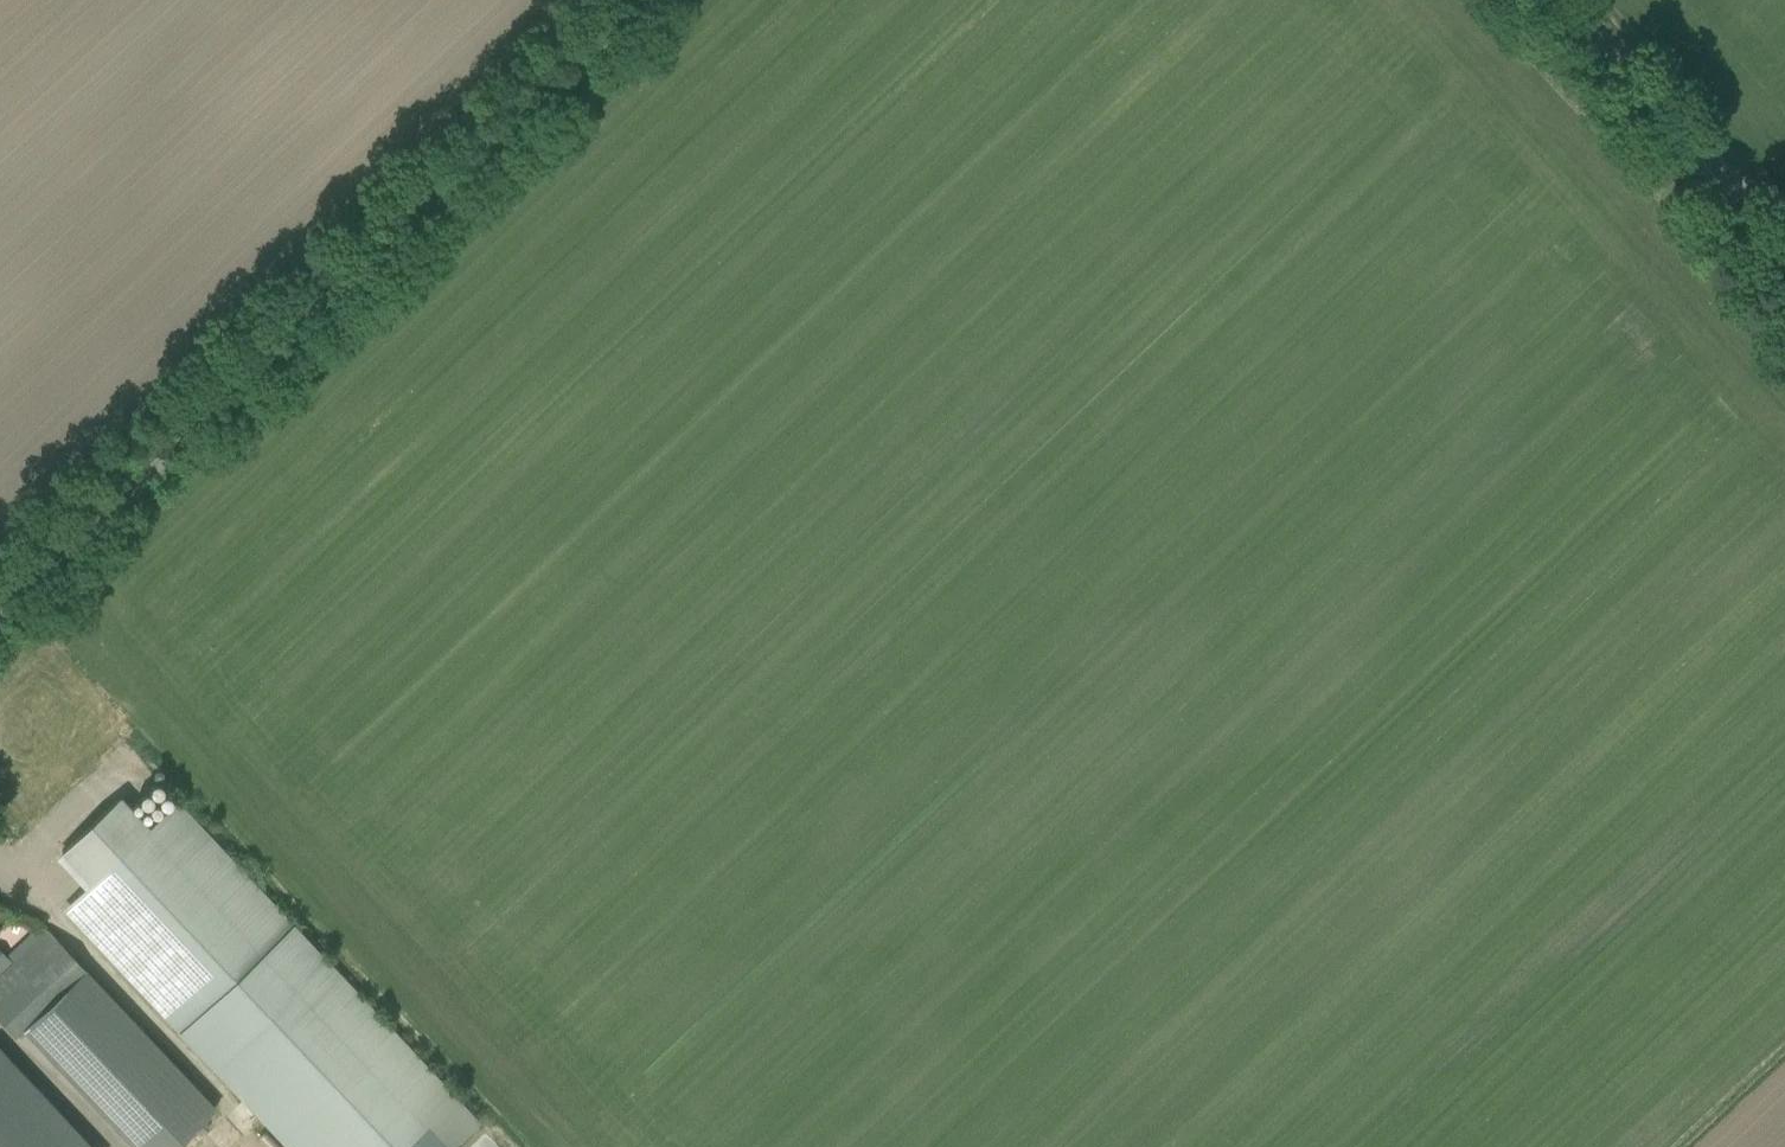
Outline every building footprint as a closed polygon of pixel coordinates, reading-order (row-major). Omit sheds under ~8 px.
[(66,913),(286,1146),(447,1146),(477,1119),(181,805),(153,831),(121,797),(62,853),(94,887),(66,913)] [(18,1036),(86,972),(48,932),(0,977),(0,1017),(18,1036)] [(12,963),(0,950),(0,974),(12,963)] [(1,1055),(0,1056),(0,1146),(87,1146),(1,1055)]
